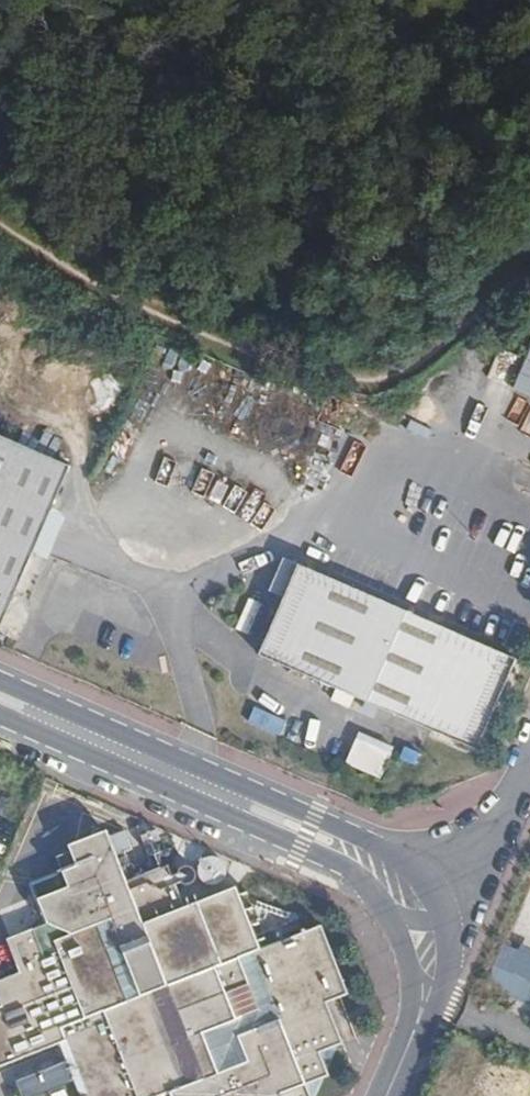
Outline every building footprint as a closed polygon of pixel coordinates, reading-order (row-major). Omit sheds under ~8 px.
[(513,388),(529,395),(529,348),(513,388)] [(0,438),(0,630),(69,469),(0,438)] [(512,660),(298,563),(259,654),(474,751),(512,660)] [(312,1085),(334,1077),(325,1051),(348,1042),(333,1001),(352,995),(326,926),(265,949),(240,885),(189,906),(181,887),(190,887),(198,886),(201,878),(200,870),(193,865),(185,865),(181,869),(177,877),(173,866),(129,882),(111,835),(57,856),(64,872),(33,882),(49,923),(7,939),(20,973),(0,980),(0,999),(3,1007),(0,1008),(0,1066),(60,1044),(80,1095),(316,1095),(312,1085)] [(471,1095),(502,1095),(511,1074),(484,1063),(471,1095)]
